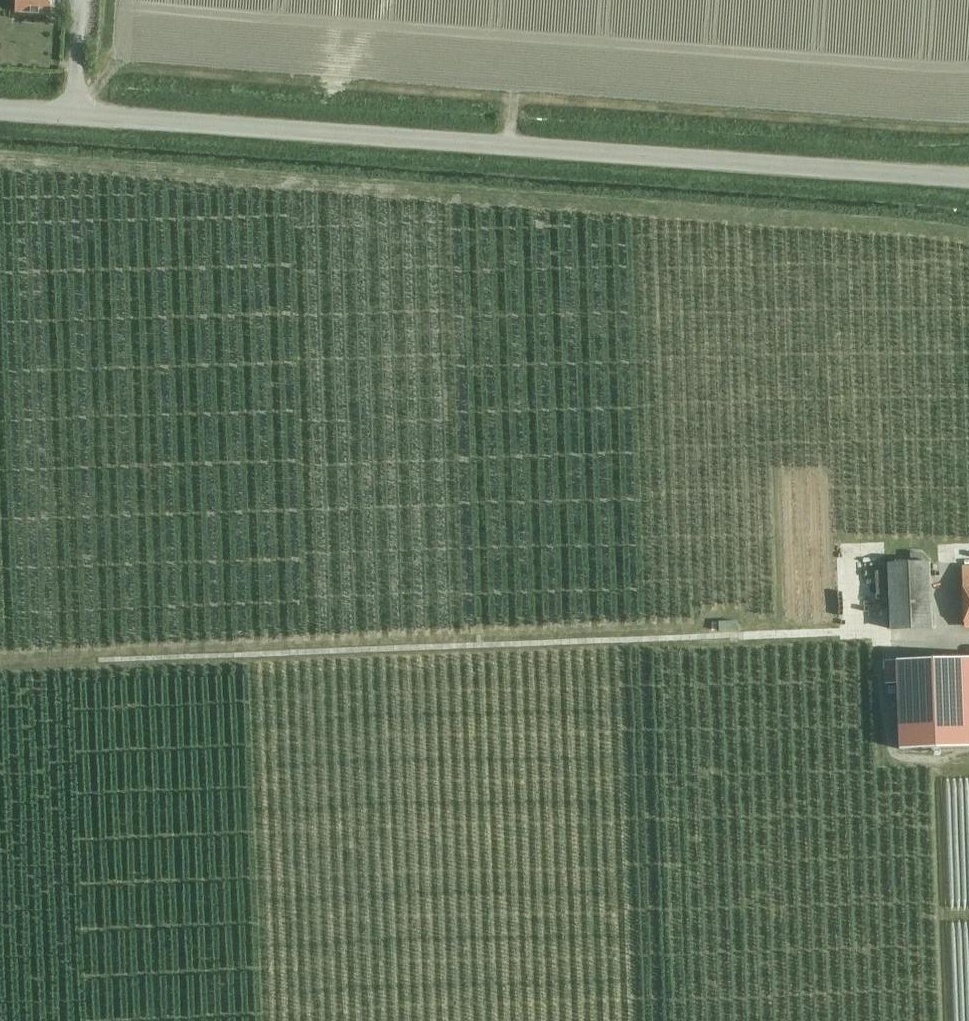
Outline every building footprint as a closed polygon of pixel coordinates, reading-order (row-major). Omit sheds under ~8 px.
[(17,14),(53,16),(53,0),(18,0),(17,14)] [(912,565),(889,565),(890,629),(931,629),(930,564),(922,564),(921,554),(912,555),(912,565)] [(736,621),(718,622),(718,632),(736,631),(736,621)] [(898,680),(899,746),(968,745),(968,656),(885,657),(886,680),(898,680)]
